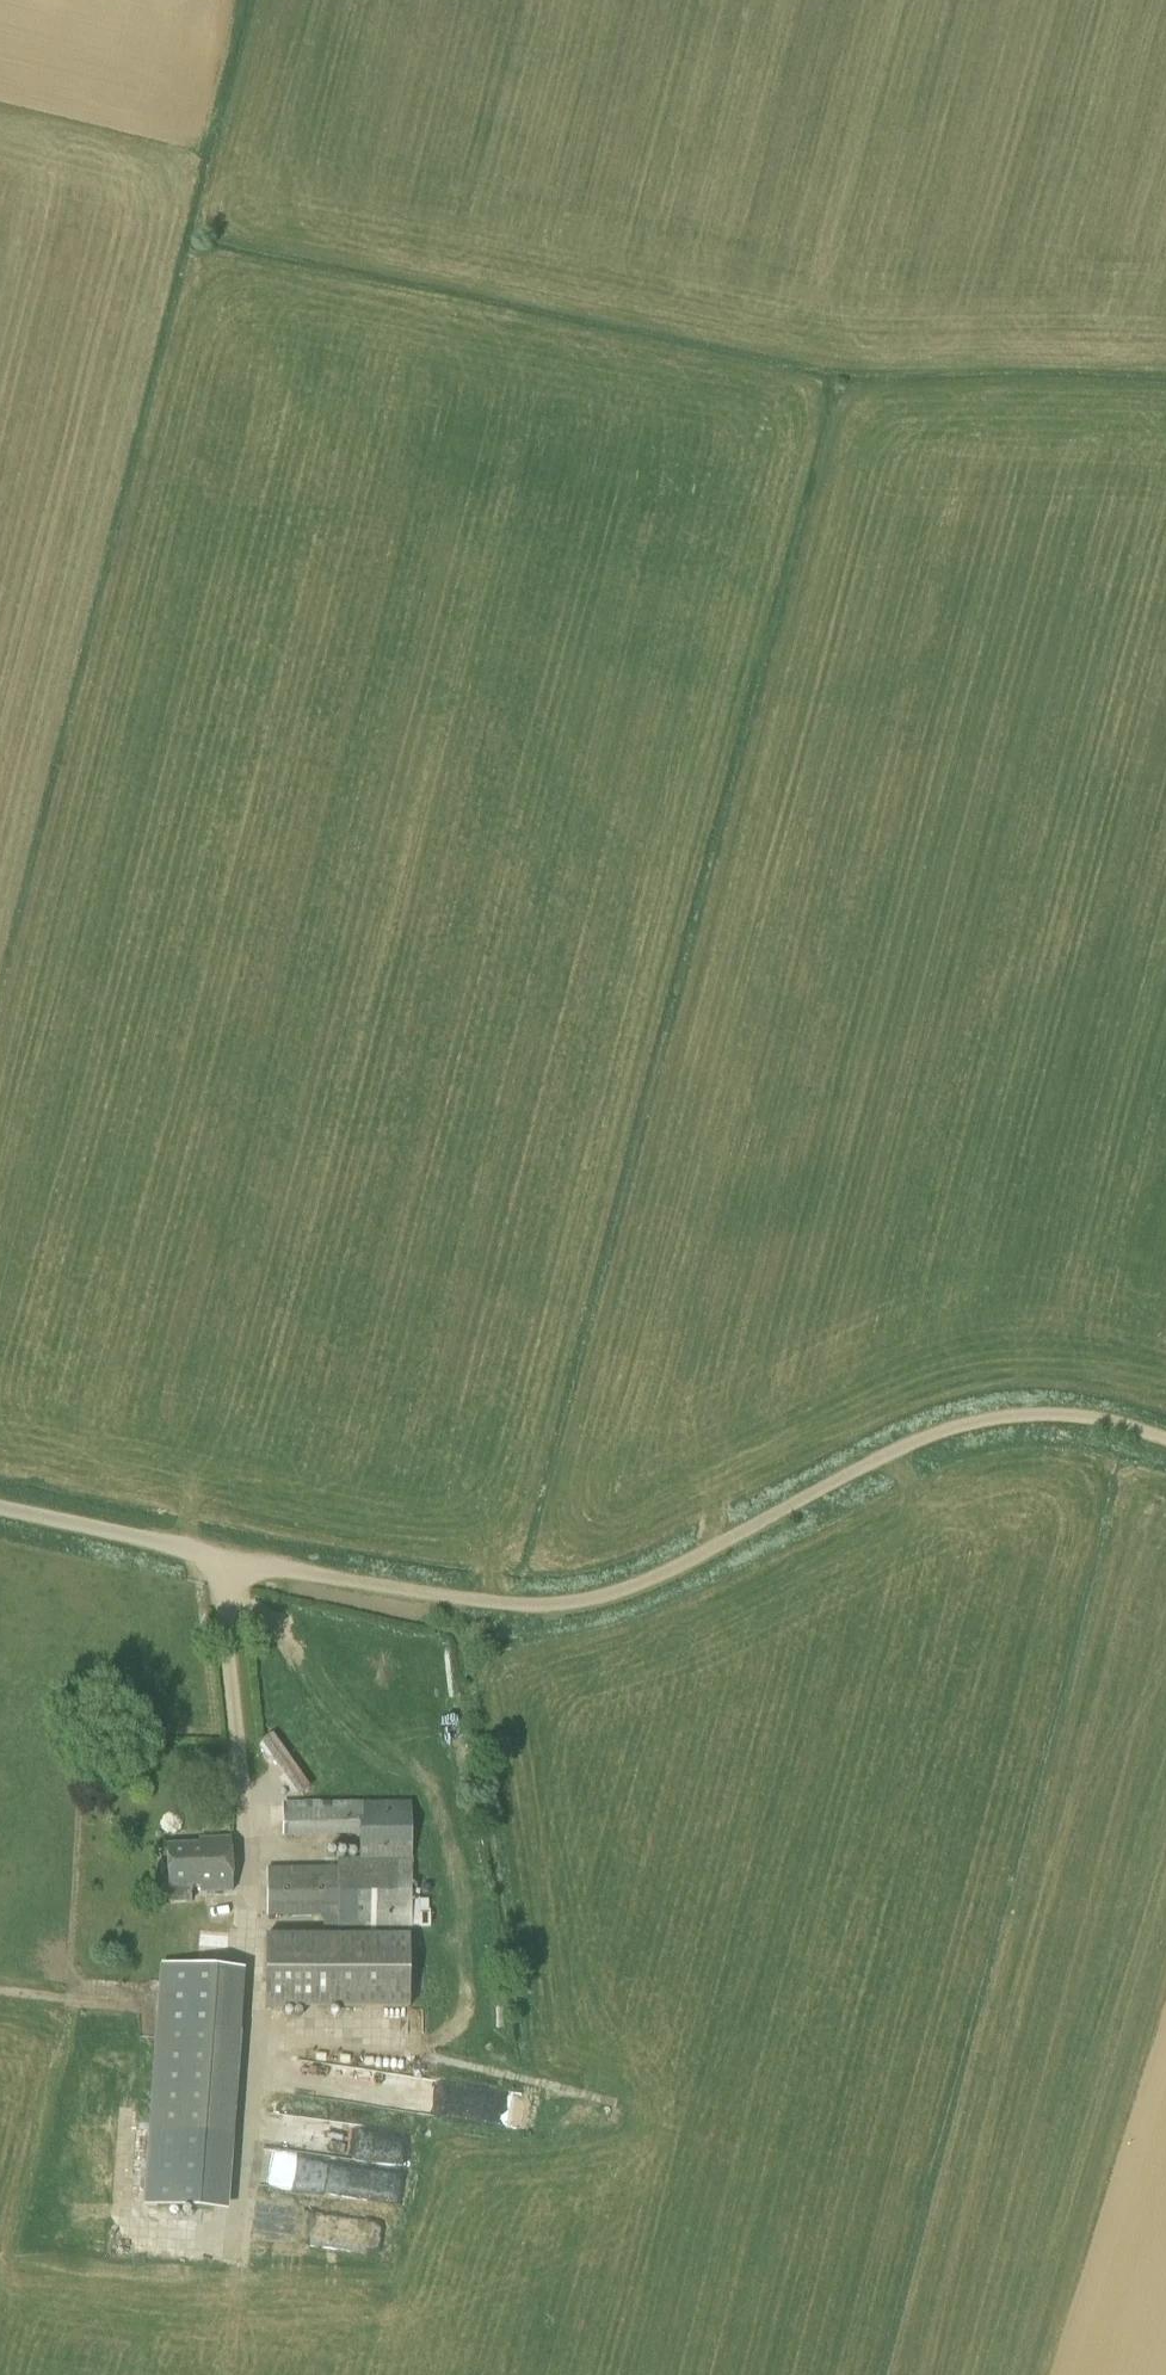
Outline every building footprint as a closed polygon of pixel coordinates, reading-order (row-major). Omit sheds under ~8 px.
[(295,1791),(305,1784),(278,1744),(268,1751),(295,1791)] [(411,1929),(410,1803),(283,1805),(283,1837),(360,1836),(360,1860),(338,1860),(338,1869),(267,1870),(268,1917),(323,1916),(324,1926),(339,1926),(339,1930),(411,1929)] [(233,1892),(230,1839),(209,1840),(209,1845),(167,1847),(170,1904),(191,1903),(191,1888),(202,1888),(202,1893),(233,1892)] [(231,2002),(236,1929),(183,1926),(178,1997),(158,1996),(148,2134),(233,2140),(242,2032),(239,2031),(241,2002),(231,2002)] [(268,2008),(411,2007),(410,1935),(267,1936),(268,2008)] [(293,2055),(289,2085),(411,2101),(415,2071),(293,2055)]
